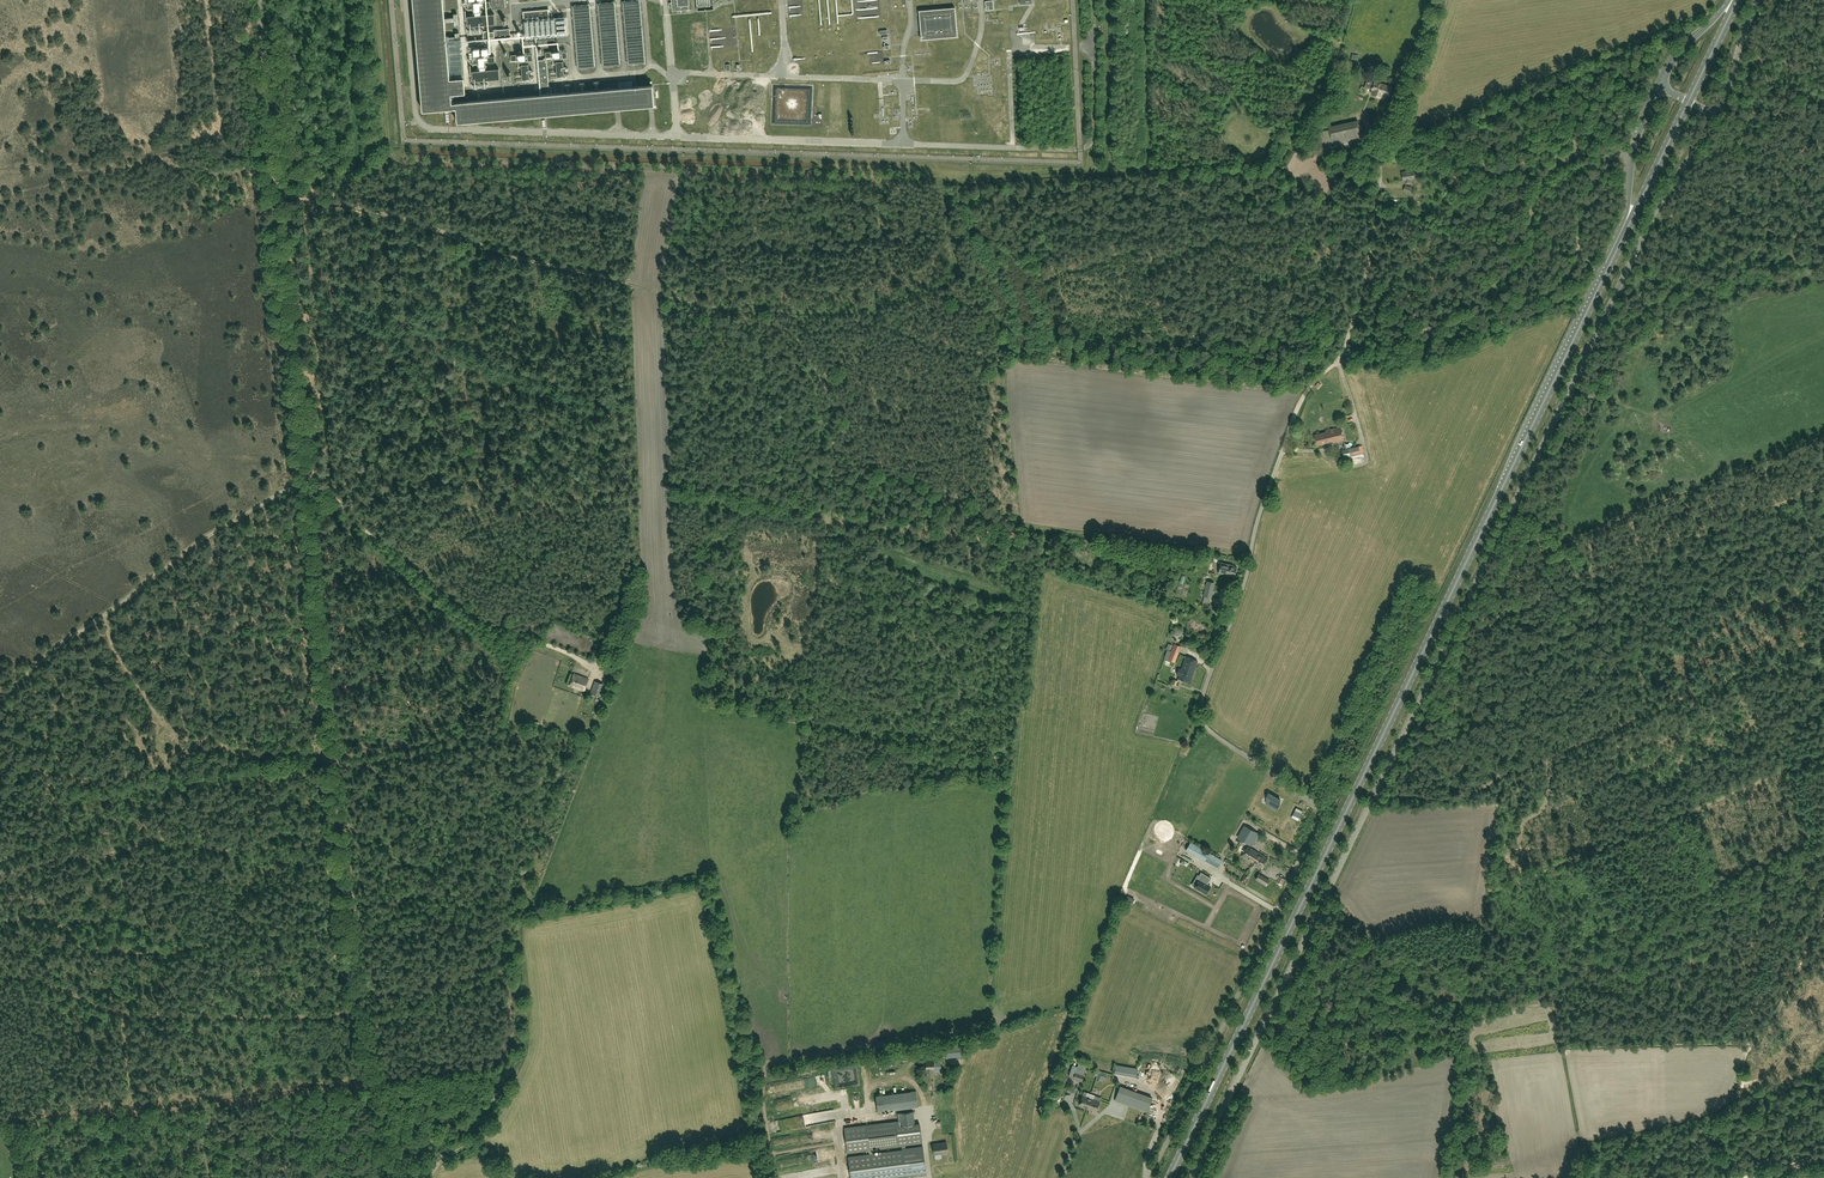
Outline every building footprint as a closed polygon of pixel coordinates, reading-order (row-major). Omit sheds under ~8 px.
[(423,112),(456,109),(457,123),(654,106),(652,86),(451,104),(451,99),(464,98),(463,83),(449,84),(443,0),(413,0),(423,112)] [(505,0),(491,0),(492,10),(505,8),(505,0)] [(672,3),(669,3),(669,8),(672,8),(672,11),(689,10),(689,6),(689,0),(671,0),(672,3)] [(699,12),(712,11),(711,0),(699,0),(699,12)] [(994,10),(993,0),(985,1),(986,11),(994,10)] [(645,62),(640,1),(623,3),(628,63),(645,62)] [(615,4),(598,5),(603,65),(620,64),(615,4)] [(590,6),(573,7),(578,68),(595,66),(590,6)] [(955,8),(919,11),(921,40),(958,37),(955,8)] [(494,15),(467,17),(468,27),(495,25),(494,15)] [(484,39),(510,37),(510,29),(483,31),(484,39)] [(549,87),(547,60),(538,61),(540,87),(549,87)] [(1675,60),(1671,65),(1676,69),(1680,64),(1675,60)] [(563,62),(556,63),(557,77),(565,76),(563,62)] [(530,80),(529,65),(521,66),(522,80),(530,80)] [(509,67),(505,69),(512,83),(516,82),(509,67)] [(472,72),(473,82),(500,80),(499,69),(472,72)] [(1366,84),(1369,86),(1368,88),(1374,90),(1372,95),(1381,98),(1382,93),(1389,95),(1392,87),(1375,81),(1376,79),(1369,76),(1366,84)] [(791,101),(790,109),(798,110),(798,102),(791,101)] [(1330,127),(1330,130),(1323,131),(1326,146),(1362,138),(1358,121),(1330,127)] [(1414,171),(1402,173),(1404,181),(1405,181),(1406,183),(1412,182),(1411,179),(1415,179),(1414,171)] [(1326,431),(1326,432),(1327,435),(1328,435),(1329,437),(1335,436),(1336,442),(1344,440),(1341,427),(1326,431)] [(1327,435),(1326,432),(1314,435),(1317,445),(1333,441),(1333,443),(1336,442),(1335,436),(1329,437),(1328,435),(1327,435)] [(1353,459),(1366,458),(1365,446),(1361,446),(1361,449),(1352,450),(1353,459)] [(1236,567),(1233,566),(1234,565),(1221,562),(1219,572),(1234,576),(1236,567)] [(1207,581),(1203,596),(1212,598),(1215,583),(1207,581)] [(1177,629),(1172,633),(1173,638),(1178,641),(1183,637),(1183,632),(1177,629)] [(1174,644),(1168,659),(1175,662),(1181,646),(1174,644)] [(1179,669),(1177,675),(1179,675),(1178,679),(1190,683),(1197,661),(1186,657),(1181,670),(1179,669)] [(569,686),(584,691),(589,679),(574,674),(569,686)] [(603,683),(595,681),(591,693),(607,699),(613,681),(605,678),(603,683)] [(1213,795),(1221,779),(1217,777),(1208,793),(1213,795)] [(1219,794),(1222,796),(1230,783),(1227,781),(1219,794)] [(1267,801),(1278,807),(1280,803),(1278,801),(1280,798),(1270,792),(1267,796),(1269,797),(1267,801)] [(1221,805),(1227,806),(1229,798),(1222,797),(1221,805)] [(1296,831),(1309,804),(1304,801),(1301,807),(1296,804),(1286,826),(1296,831)] [(1246,826),(1239,838),(1252,846),(1260,834),(1246,826)] [(1278,841),(1280,838),(1288,842),(1291,836),(1278,829),(1273,838),(1278,841)] [(1242,856),(1253,863),(1259,853),(1248,846),(1242,856)] [(1201,848),(1196,856),(1217,868),(1222,860),(1201,848)] [(1253,863),(1251,865),(1254,867),(1256,865),(1262,869),(1268,858),(1259,853),(1253,863)] [(1201,872),(1199,876),(1197,879),(1199,880),(1194,887),(1206,894),(1210,886),(1207,884),(1208,882),(1211,878),(1201,872)] [(1263,883),(1266,878),(1259,874),(1256,879),(1263,883)] [(934,1061),(926,1062),(926,1069),(927,1069),(927,1077),(932,1077),(932,1071),(932,1070),(934,1070),(934,1071),(941,1070),(941,1062),(934,1062),(934,1061)] [(1077,1067),(1076,1072),(1075,1071),(1073,1078),(1082,1082),(1084,1075),(1088,1064),(1081,1061),(1078,1068),(1077,1067)] [(1138,1069),(1116,1065),(1114,1073),(1136,1077),(1138,1069)] [(1159,1083),(1163,1074),(1156,1071),(1152,1080),(1159,1083)] [(1106,1075),(1098,1072),(1096,1080),(1100,1081),(1101,1078),(1105,1079),(1106,1075)] [(1166,1087),(1172,1089),(1173,1085),(1176,1086),(1179,1079),(1170,1076),(1166,1087)] [(1120,1087),(1115,1102),(1146,1113),(1152,1098),(1120,1087)] [(916,1091),(876,1096),(878,1112),(918,1107),(916,1091)] [(1089,1097),(1089,1098),(1090,1094),(1087,1092),(1086,1096),(1082,1095),(1080,1099),(1079,1099),(1077,1099),(1077,1102),(1077,1103),(1079,1104),(1078,1105),(1088,1108),(1090,1102),(1089,1101),(1089,1100),(1088,1099),(1089,1097)] [(1095,1095),(1090,1094),(1089,1098),(1089,1097),(1088,1099),(1089,1100),(1089,1101),(1090,1102),(1088,1108),(1096,1111),(1100,1101),(1093,1099),(1095,1095)] [(870,1149),(898,1146),(901,1145),(902,1147),(905,1147),(905,1145),(922,1143),(919,1122),(915,1123),(913,1111),(898,1113),(899,1121),(895,1121),(867,1125),(844,1128),(847,1152),(870,1149)] [(1151,1146),(1156,1147),(1162,1131),(1157,1130),(1151,1146)] [(947,1142),(933,1144),(934,1154),(948,1152),(947,1142)] [(923,1147),(923,1145),(907,1147),(907,1149),(902,1150),(870,1154),(848,1157),(851,1177),(892,1177),(911,1176),(915,1175),(915,1176),(926,1175),(923,1147)]
